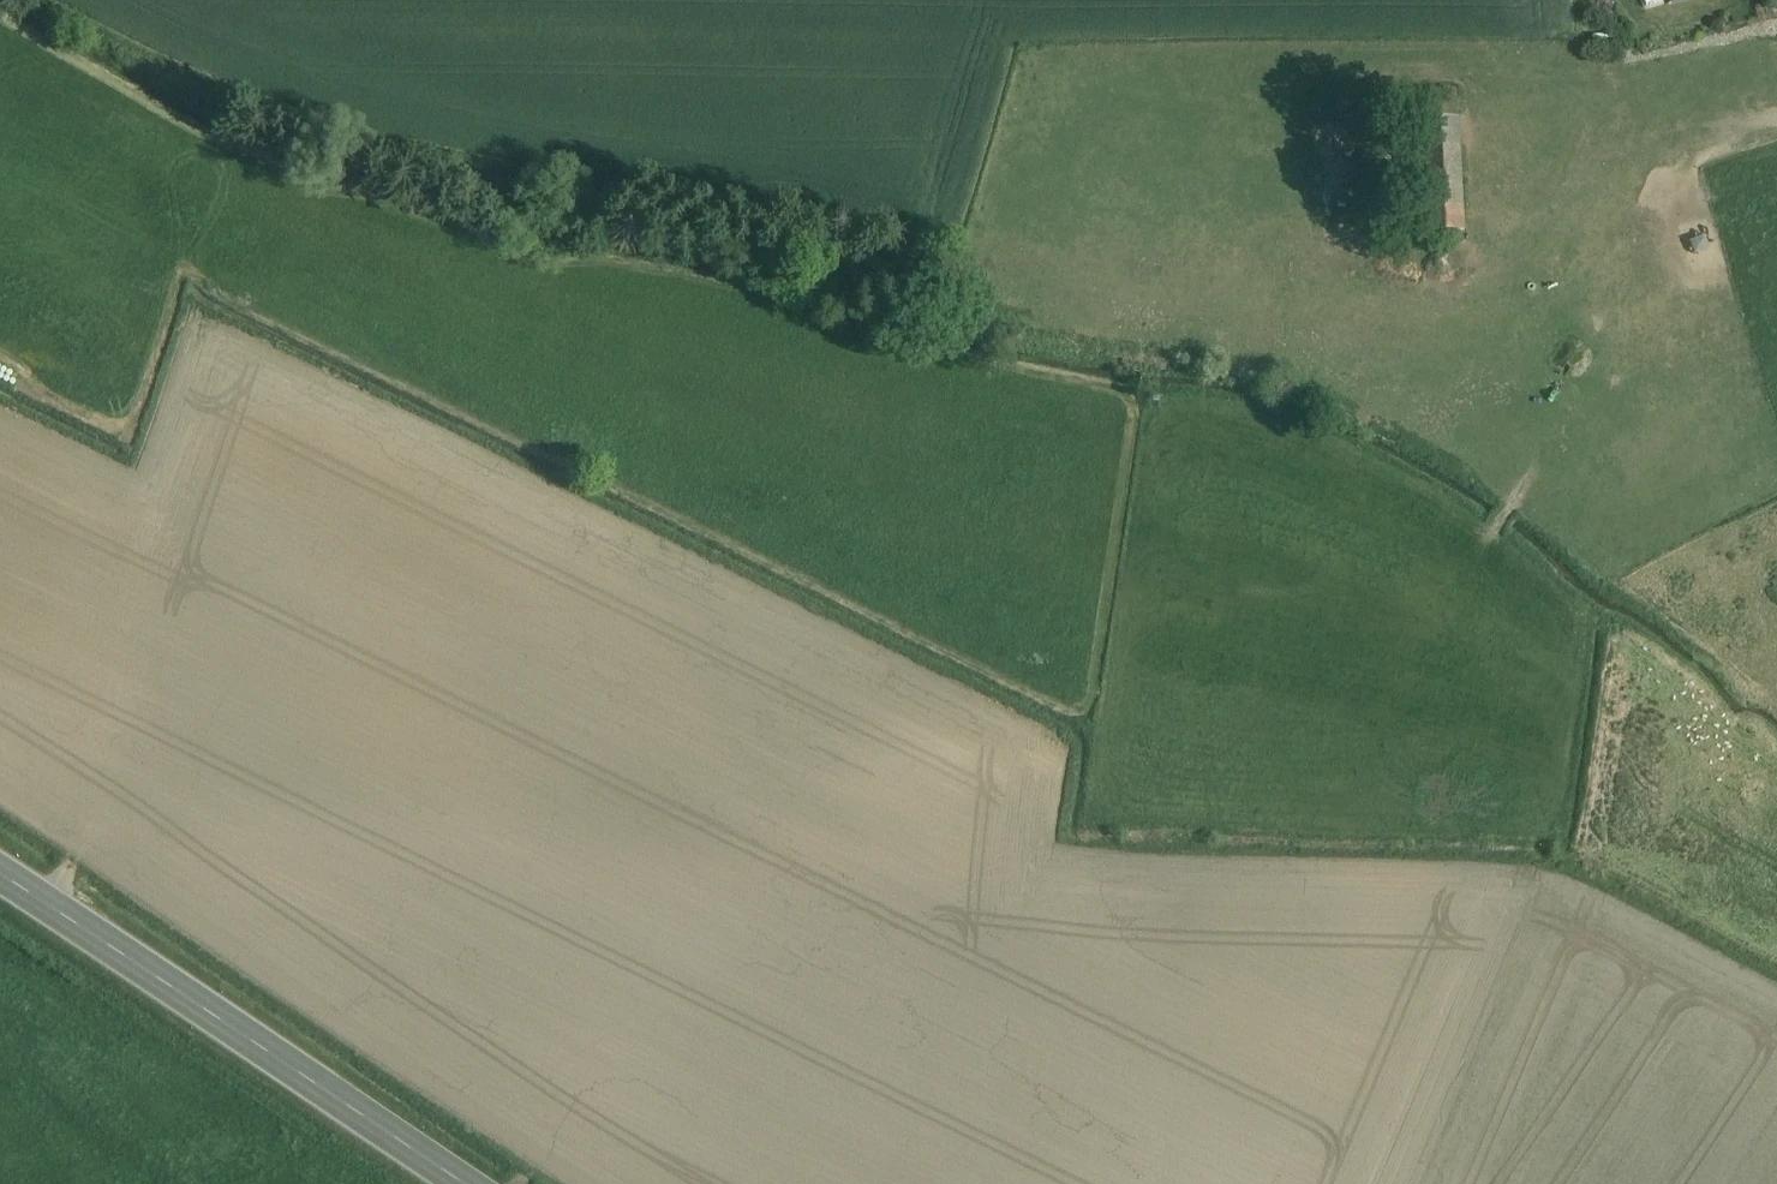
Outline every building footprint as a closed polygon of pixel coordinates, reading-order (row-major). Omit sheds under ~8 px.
[(1451,94),(1401,97),(1409,234),(1458,232),(1451,94)]
